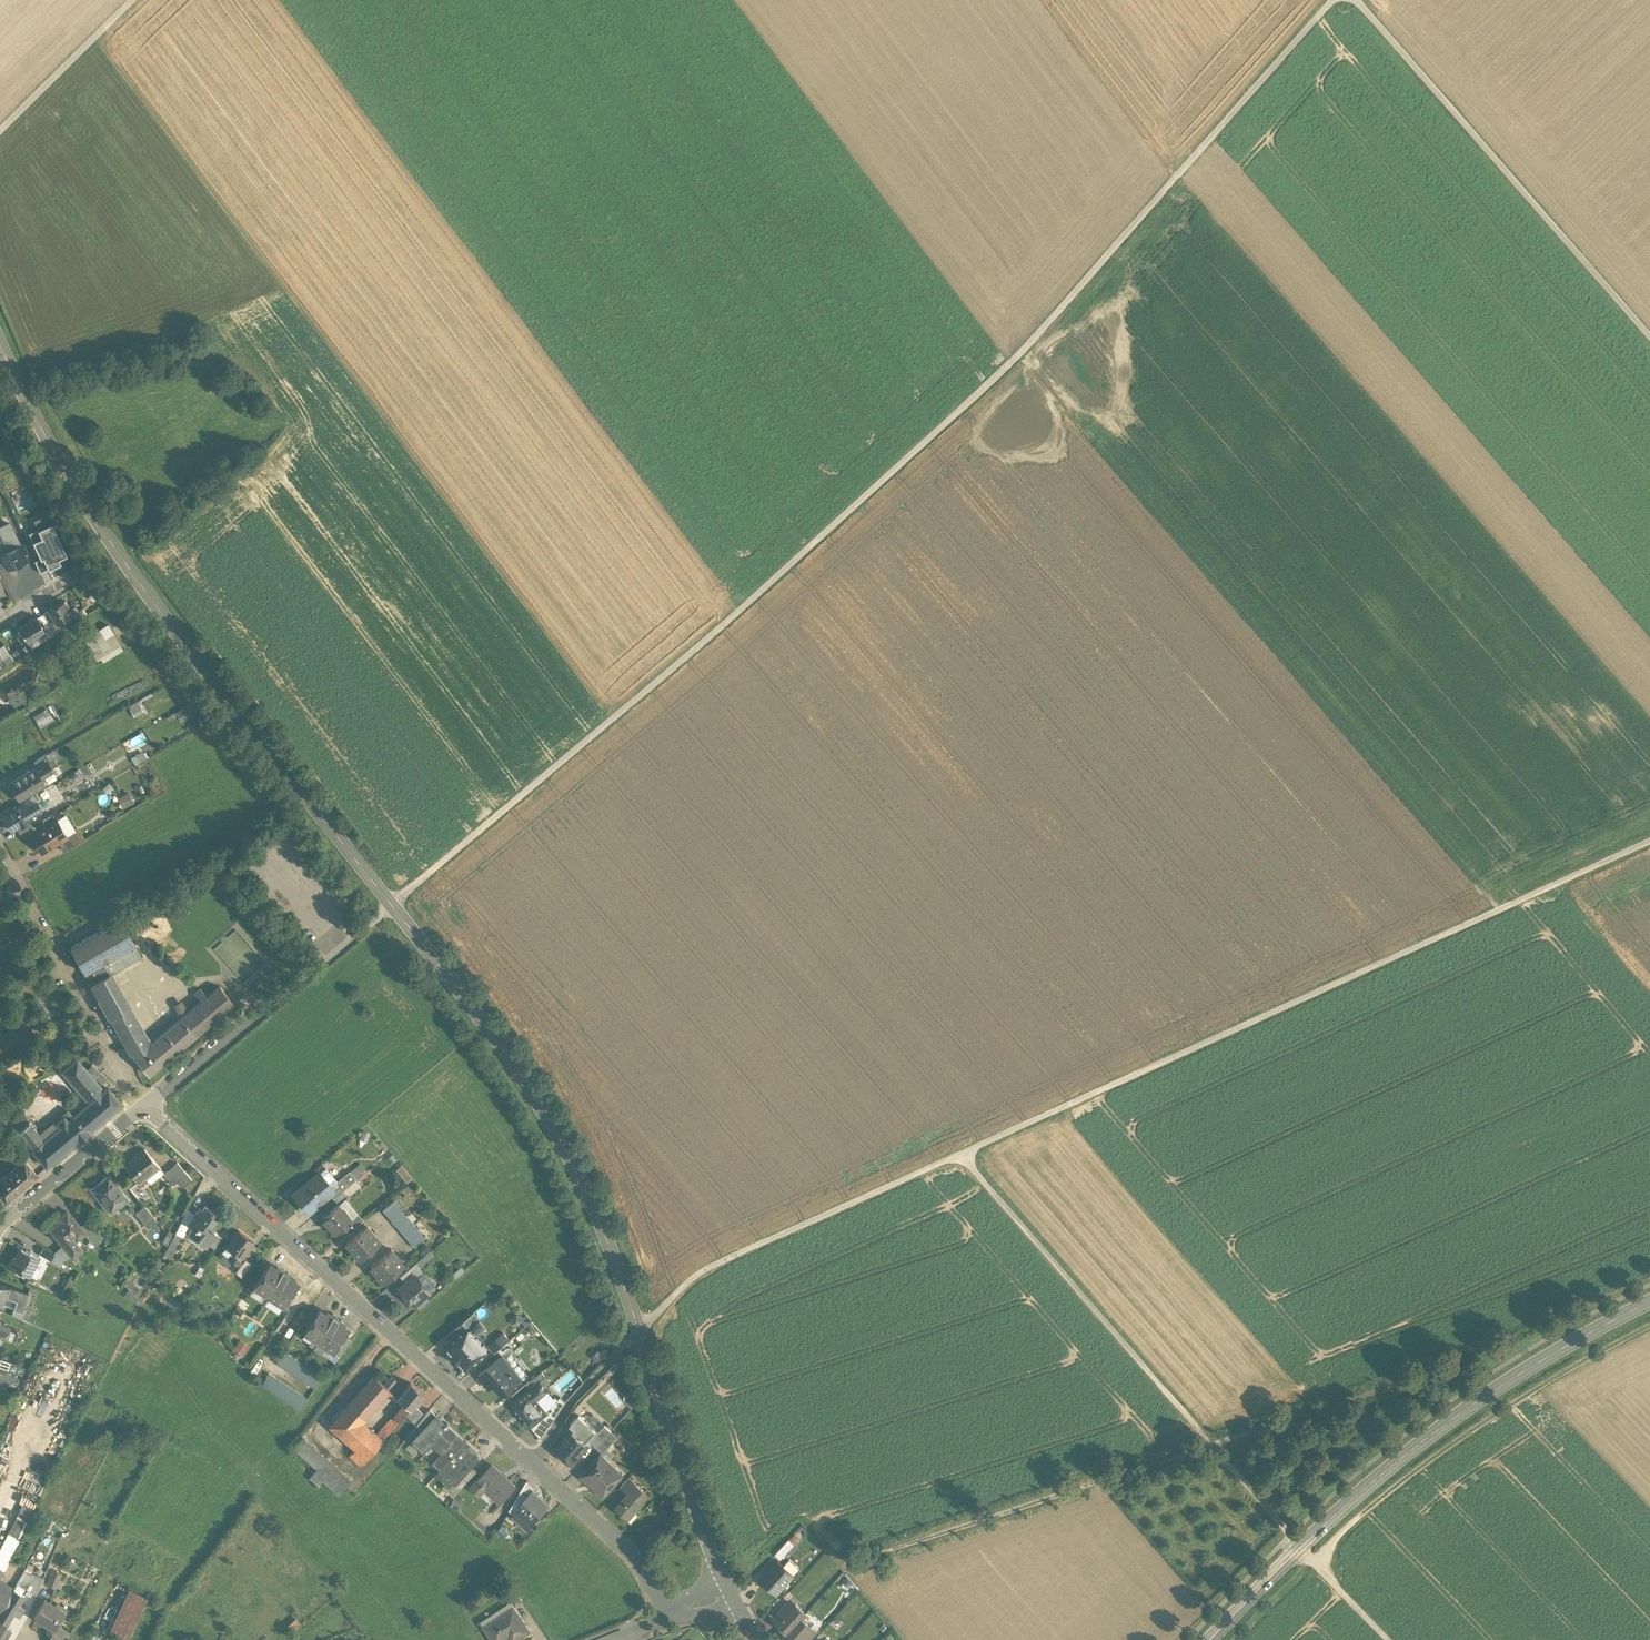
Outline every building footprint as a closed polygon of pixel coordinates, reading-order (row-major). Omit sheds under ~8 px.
[(33,521),(38,531),(52,524),(47,514),(33,521)] [(9,524),(0,528),(0,533),(5,543),(2,545),(0,545),(0,554),(7,570),(27,561),(23,553),(26,552),(23,545),(20,546),(9,524)] [(59,538),(52,524),(38,531),(41,537),(32,542),(41,559),(43,558),(46,566),(47,566),(49,570),(61,564),(59,559),(67,556),(67,555),(59,538)] [(59,538),(67,555),(73,552),(65,535),(59,538)] [(34,562),(40,574),(48,570),(46,566),(43,558),(41,559),(34,562)] [(79,619),(72,608),(69,610),(64,602),(48,611),(55,623),(56,625),(62,622),(65,628),(79,619)] [(48,611),(42,615),(48,624),(49,626),(55,623),(48,611)] [(48,624),(42,615),(37,618),(42,628),(48,624)] [(37,618),(36,617),(19,628),(28,643),(45,633),(42,628),(37,618)] [(108,627),(85,641),(96,659),(119,646),(108,627)] [(9,655),(3,645),(0,647),(0,653),(3,659),(9,655)] [(23,653),(19,647),(13,652),(16,657),(23,653)] [(0,661),(0,667),(1,668),(13,660),(9,655),(3,659),(0,661)] [(131,710),(135,717),(145,711),(142,704),(131,710)] [(53,750),(34,761),(37,767),(38,768),(54,758),(56,757),(53,750)] [(37,767),(10,783),(19,799),(44,784),(41,779),(54,772),(51,768),(57,765),(54,758),(38,768),(37,767)] [(129,791),(117,796),(122,807),(134,802),(129,791)] [(23,804),(12,811),(9,807),(5,810),(7,814),(3,816),(11,831),(16,828),(21,825),(24,826),(26,824),(27,821),(29,820),(40,814),(37,809),(39,808),(40,805),(38,802),(36,802),(33,803),(30,807),(31,807),(26,810),(23,804)] [(24,826),(21,825),(16,828),(20,833),(32,826),(29,820),(27,821),(26,824),(24,826)] [(46,826),(31,835),(41,852),(58,842),(66,837),(66,836),(58,822),(48,829),(46,826)] [(75,831),(66,836),(66,837),(58,842),(63,851),(81,840),(75,831)] [(120,919),(70,947),(85,973),(85,972),(91,983),(111,973),(141,956),(134,945),(135,944),(120,919)] [(152,1042),(146,1035),(111,973),(91,983),(91,984),(99,998),(98,998),(109,1018),(110,1018),(128,1050),(149,1075),(234,1003),(219,986),(207,996),(200,988),(194,992),(202,1000),(152,1042)] [(173,1004),(181,1013),(189,1007),(181,997),(173,1004)] [(68,1109),(39,1134),(30,1123),(18,1132),(33,1150),(47,1166),(121,1104),(107,1087),(103,1091),(93,1078),(100,1073),(93,1064),(86,1070),(77,1060),(63,1072),(89,1103),(73,1116),(68,1109)] [(158,1166),(144,1148),(130,1159),(131,1160),(124,1165),(138,1182),(158,1166)] [(0,1179),(0,1194),(6,1200),(36,1175),(24,1159),(0,1179)] [(192,1179),(177,1162),(163,1173),(173,1185),(178,1180),(183,1186),(192,1179)] [(402,1162),(396,1167),(407,1180),(412,1176),(402,1162)] [(349,1170),(335,1182),(337,1184),(330,1190),(331,1191),(329,1193),(333,1198),(342,1190),(356,1178),(349,1170)] [(330,1190),(317,1174),(293,1194),(307,1211),(329,1193),(331,1191),(330,1190)] [(126,1198),(109,1177),(93,1189),(111,1211),(126,1198)] [(356,1178),(342,1190),(347,1196),(360,1184),(356,1178)] [(392,1199),(381,1209),(391,1220),(402,1210),(392,1199)] [(337,1203),(320,1217),(334,1234),(350,1221),(343,1212),(345,1211),(337,1203)] [(205,1205),(202,1209),(199,1207),(194,1213),(188,1222),(195,1227),(194,1228),(192,1231),(200,1237),(197,1240),(207,1247),(216,1233),(208,1227),(217,1214),(205,1205)] [(156,1221),(144,1206),(136,1213),(148,1228),(156,1221)] [(187,1208),(181,1221),(187,1224),(188,1222),(194,1213),(187,1208)] [(402,1210),(391,1220),(400,1231),(411,1222),(402,1210)] [(67,1211),(59,1218),(61,1220),(50,1230),(64,1246),(75,1237),(77,1240),(84,1234),(85,1233),(80,1227),(67,1211)] [(99,1232),(87,1221),(80,1227),(85,1233),(84,1234),(90,1240),(99,1232)] [(411,1222),(400,1231),(414,1247),(425,1238),(411,1222)] [(366,1225),(345,1242),(359,1258),(379,1240),(366,1225)] [(253,1241),(238,1230),(226,1246),(232,1250),(241,1257),(253,1241)] [(167,1233),(162,1242),(168,1245),(171,1239),(167,1233)] [(182,1237),(175,1233),(171,1239),(168,1245),(167,1248),(174,1252),(182,1237)] [(57,1255),(43,1246),(40,1253),(54,1262),(57,1255)] [(232,1250),(226,1246),(222,1251),(228,1255),(232,1250)] [(404,1264),(390,1248),(370,1265),(383,1281),(404,1264)] [(38,1258),(21,1249),(16,1259),(13,1258),(9,1266),(29,1276),(38,1258)] [(245,1258),(235,1272),(242,1277),(252,1263),(245,1258)] [(277,1265),(275,1267),(269,1263),(254,1286),(283,1306),(299,1283),(292,1278),(294,1276),(277,1265)] [(423,1272),(415,1263),(400,1276),(405,1282),(415,1274),(417,1277),(423,1272)] [(435,1286),(423,1272),(417,1277),(429,1291),(435,1286)] [(417,1277),(415,1274),(405,1282),(399,1288),(413,1305),(414,1304),(424,1295),(429,1291),(417,1277)] [(0,1283),(0,1300),(3,1301),(5,1295),(16,1299),(15,1303),(24,1306),(28,1293),(0,1283)] [(141,1298),(128,1290),(125,1296),(138,1304),(141,1298)] [(16,1299),(5,1295),(3,1301),(2,1304),(13,1308),(15,1303),(16,1299)] [(424,1295),(414,1304),(419,1309),(429,1300),(424,1295)] [(24,1306),(15,1303),(13,1308),(22,1311),(22,1310),(24,1306)] [(22,1311),(13,1308),(11,1314),(22,1319),(25,1312),(22,1310),(22,1311)] [(343,1322),(327,1311),(325,1313),(319,1309),(315,1314),(308,1326),(303,1332),(333,1352),(345,1335),(349,1328),(342,1324),(343,1322)] [(310,1310),(302,1322),(308,1326),(315,1314),(310,1310)] [(474,1312),(452,1331),(457,1337),(469,1327),(470,1327),(480,1319),(474,1312)] [(15,1341),(18,1332),(0,1326),(0,1336),(15,1341)] [(470,1327),(469,1327),(457,1337),(447,1345),(455,1355),(451,1358),(455,1363),(459,1360),(466,1368),(488,1349),(470,1327)] [(503,1332),(488,1345),(494,1352),(498,1350),(510,1340),(503,1332)] [(345,1335),(333,1352),(339,1355),(351,1339),(345,1335)] [(510,1340),(498,1350),(502,1355),(503,1355),(514,1345),(510,1340)] [(256,1353),(247,1347),(241,1355),(251,1362),(256,1353)] [(323,1377),(283,1351),(276,1362),(315,1388),(323,1377)] [(502,1355),(478,1375),(485,1383),(489,1379),(503,1395),(522,1379),(503,1355),(502,1355)] [(542,1371),(526,1384),(531,1389),(540,1381),(544,1385),(549,1380),(542,1371)] [(307,1398),(269,1373),(261,1384),(299,1409),(307,1398)] [(373,1376),(345,1408),(361,1422),(389,1390),(389,1389),(383,1384),(373,1376)] [(397,1381),(391,1376),(383,1384),(389,1389),(397,1381)] [(531,1389),(511,1405),(529,1427),(546,1413),(535,1400),(547,1389),(544,1385),(540,1381),(531,1389)] [(423,1394),(410,1382),(396,1397),(405,1404),(394,1417),(399,1421),(410,1409),(423,1394)] [(560,1397),(548,1411),(554,1418),(566,1401),(560,1397)] [(414,1406),(406,1416),(411,1420),(419,1410),(414,1406)] [(361,1422),(345,1408),(329,1426),(355,1448),(366,1459),(382,1441),(376,1436),(361,1422)] [(419,1410),(411,1420),(416,1425),(424,1415),(419,1410)] [(573,1430),(573,1429),(555,1449),(571,1464),(589,1444),(585,1441),(588,1439),(590,1441),(598,1432),(579,1414),(570,1424),(575,1428),(573,1430)] [(416,1425),(414,1427),(420,1432),(430,1420),(424,1415),(416,1425)] [(388,1422),(376,1436),(382,1440),(399,1421),(394,1417),(388,1423),(388,1422)] [(466,1442),(446,1423),(443,1427),(433,1418),(430,1420),(420,1432),(411,1441),(422,1451),(434,1438),(445,1448),(433,1462),(441,1469),(466,1442)] [(598,1432),(590,1441),(596,1447),(611,1430),(605,1425),(598,1432)] [(611,1430),(596,1447),(603,1452),(617,1436),(611,1430)] [(351,1481),(302,1437),(292,1448),(316,1469),(325,1477),(322,1480),(322,1481),(338,1495),(351,1481)] [(12,1446),(0,1441),(0,1478),(12,1446)] [(466,1442),(441,1469),(452,1480),(455,1483),(471,1465),(481,1455),(466,1441),(466,1442)] [(366,1459),(355,1448),(349,1455),(360,1465),(366,1459)] [(622,1474),(600,1454),(580,1475),(603,1496),(622,1474)] [(515,1486),(492,1464),(471,1487),(479,1495),(484,1489),(499,1503),(502,1501),(515,1486)] [(53,1469),(45,1465),(40,1474),(49,1479),(53,1469)] [(477,1471),(471,1465),(455,1483),(452,1480),(445,1488),(453,1496),(477,1471)] [(316,1469),(309,1478),(318,1486),(322,1481),(322,1480),(325,1477),(316,1469)] [(629,1477),(620,1487),(625,1491),(634,1482),(629,1477)] [(527,1481),(517,1497),(522,1502),(533,1490),(535,1488),(527,1481)] [(648,1494),(634,1482),(625,1491),(627,1493),(615,1507),(628,1519),(636,1511),(634,1510),(648,1494)] [(533,1490),(522,1502),(523,1503),(513,1514),(520,1520),(522,1518),(530,1526),(549,1505),(533,1490)] [(802,1525),(789,1535),(795,1542),(808,1532),(802,1525)] [(502,1527),(498,1533),(504,1537),(508,1531),(502,1527)] [(788,1538),(775,1553),(780,1559),(794,1544),(788,1538)] [(0,1550),(0,1577),(13,1551),(2,1546),(0,1550)] [(793,1574),(777,1560),(762,1577),(778,1591),(793,1574)] [(0,1586),(0,1594),(7,1598),(23,1570),(25,1567),(13,1561),(0,1586)] [(7,1621),(7,1622),(14,1610),(20,1614),(24,1606),(19,1603),(27,1590),(29,1591),(34,1583),(30,1581),(31,1579),(31,1573),(23,1570),(7,1598),(0,1609),(0,1617),(7,1621)] [(53,1570),(47,1585),(55,1588),(60,1573),(53,1570)] [(43,1577),(31,1573),(31,1579),(30,1581),(34,1583),(29,1591),(36,1595),(43,1577)] [(846,1589),(851,1586),(855,1591),(858,1589),(846,1574),(839,1580),(846,1589)] [(130,1588),(110,1630),(128,1638),(147,1598),(130,1588)] [(522,1601),(514,1590),(508,1594),(515,1605),(522,1601)] [(65,1611),(45,1599),(34,1617),(54,1629),(56,1626),(65,1611)] [(785,1604),(773,1617),(778,1622),(790,1609),(785,1604)] [(778,1622),(778,1623),(787,1632),(801,1617),(805,1613),(795,1604),(790,1609),(778,1622)] [(484,1626),(493,1639),(502,1639),(516,1631),(520,1637),(529,1630),(513,1606),(484,1626)] [(801,1617),(787,1632),(783,1637),(787,1639),(798,1639),(806,1632),(811,1626),(801,1617)] [(4,1626),(0,1633),(0,1639),(6,1639),(11,1631),(4,1626)] [(56,1626),(54,1629),(48,1639),(66,1639),(67,1638),(69,1634),(56,1626)] [(798,1639),(807,1639),(811,1636),(806,1632),(798,1639)]
